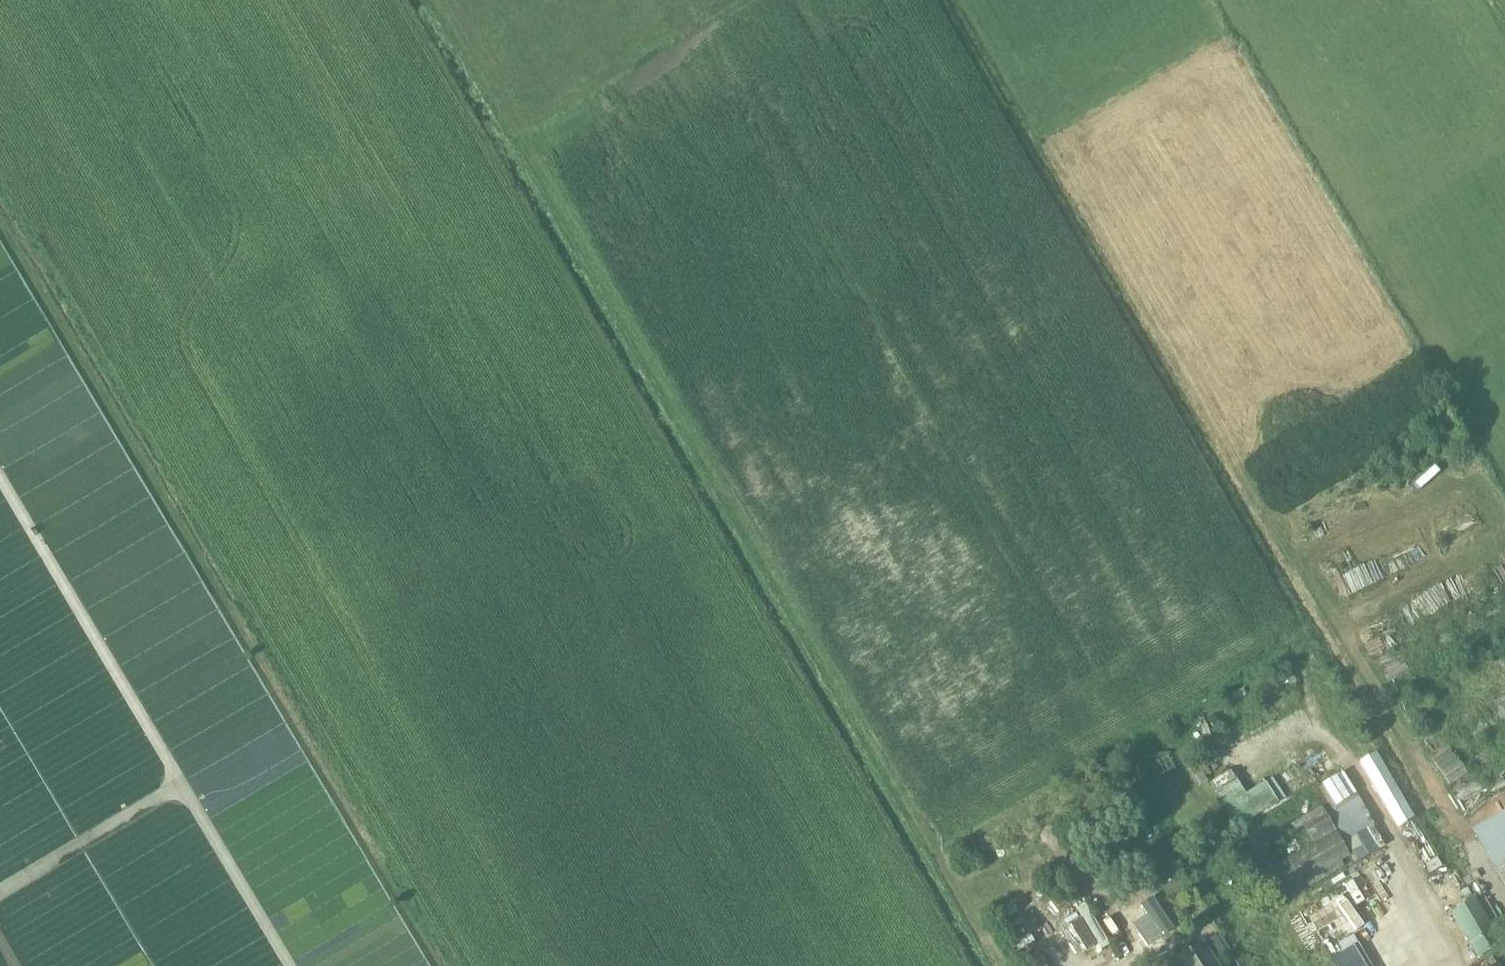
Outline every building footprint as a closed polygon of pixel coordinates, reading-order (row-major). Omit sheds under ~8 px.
[(1344,580),(1330,585),(1335,597),(1349,592),(1344,580)] [(1219,717),(1227,729),(1238,723),(1230,710),(1219,717)] [(1204,718),(1212,732),(1219,727),(1210,714),(1204,718)] [(1452,745),(1428,758),(1441,782),(1465,769),(1452,745)] [(1368,758),(1360,762),(1380,795),(1399,828),(1406,823),(1414,819),(1395,786),(1376,753),(1368,758)] [(1191,778),(1198,773),(1190,759),(1182,763),(1191,778)] [(1205,785),(1210,793),(1231,780),(1226,772),(1205,785)] [(1191,778),(1197,787),(1204,783),(1198,773),(1191,778)] [(1344,774),(1324,786),(1336,807),(1357,794),(1344,774)] [(1242,796),(1221,810),(1233,830),(1255,817),(1242,796)] [(1275,900),(1306,882),(1310,888),(1346,868),(1342,862),(1351,857),(1337,832),(1261,875),(1275,900)] [(1413,854),(1427,845),(1419,834),(1406,843),(1413,854)] [(1347,862),(1353,873),(1371,863),(1365,852),(1347,862)] [(1504,888),(1504,868),(1496,873),(1504,888)] [(1396,875),(1345,920),(1363,941),(1367,937),(1392,964),(1439,923),(1396,875)] [(1013,897),(1000,905),(1029,956),(1042,948),(1013,897)] [(1086,952),(1105,943),(1084,898),(1065,906),(1086,952)] [(1452,914),(1478,960),(1502,946),(1476,901),(1452,914)] [(1290,932),(1311,965),(1319,965),(1350,947),(1327,910),(1290,932)] [(1180,965),(1219,965),(1204,942),(1176,960),(1180,965)] [(1365,947),(1356,950),(1361,965),(1372,965),(1365,947)]
